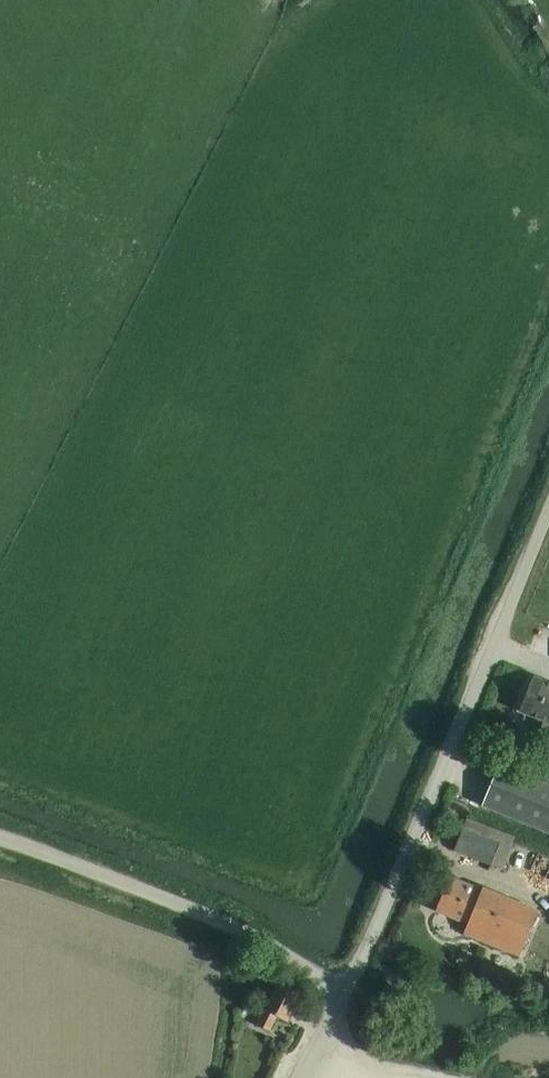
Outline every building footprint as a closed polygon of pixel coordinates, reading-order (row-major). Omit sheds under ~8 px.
[(533,676),(519,710),(542,720),(538,732),(548,737),(548,682),(533,676)] [(481,805),(548,833),(548,783),(498,762),(481,805)] [(504,868),(507,861),(547,876),(548,871),(548,855),(513,842),(515,836),(467,817),(455,849),(504,868)] [(519,954),(537,909),(483,887),(482,890),(451,877),(437,910),(468,922),(464,932),(519,954)] [(462,947),(456,961),(466,965),(472,952),(462,947)] [(302,994),(279,983),(258,1023),(270,1029),(277,1015),(288,1021),(302,994)]
